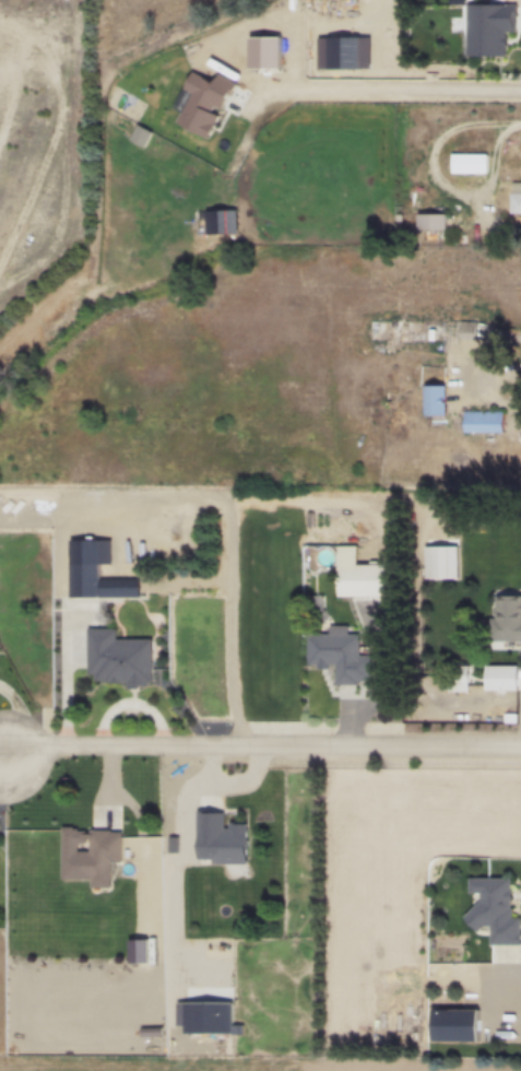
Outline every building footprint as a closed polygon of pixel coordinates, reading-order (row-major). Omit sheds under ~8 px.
[(449,154),(449,174),(485,174),(485,154),(449,154)] [(507,214),(520,214),(520,193),(507,193),(507,214)] [(415,214),(415,231),(445,231),(445,214),(415,214)] [(443,387),(443,416),(422,415),(422,387),(443,387)] [(462,412),(462,433),(501,433),(501,412),(462,412)] [(68,539),(69,597),(139,596),(138,567),(119,567),(118,578),(95,576),(97,563),(109,563),(108,539),(68,539)] [(384,563),(384,596),(335,596),(335,543),(355,543),(355,563),(384,563)] [(421,544),(422,578),(457,578),(455,544),(421,544)] [(490,639),(519,639),(519,652),(520,652),(520,595),(490,595),(490,639)] [(306,634),(306,664),(333,664),(333,684),(370,684),(371,654),(357,654),(357,632),(345,632),(345,624),(327,624),(327,634),(306,634)] [(85,627),(86,674),(92,674),(92,680),(96,680),(97,683),(150,685),(151,637),(117,636),(117,627),(85,627)] [(516,688),(516,664),(483,664),(483,688),(516,688)] [(464,691),(464,666),(446,666),(446,691),(464,691)] [(194,810),(196,858),(209,858),(210,862),(246,863),(246,823),(222,821),(222,811),(194,810)] [(59,825),(59,880),(87,880),(88,887),(110,888),(109,862),(119,863),(119,827),(59,825)] [(466,878),(466,893),(478,893),(478,898),(461,918),(475,931),(482,926),(489,926),(489,944),(520,944),(520,917),(510,917),(510,878),(466,878)] [(181,1002),(181,1034),(234,1035),(234,1003),(181,1002)] [(428,1039),(473,1039),(473,1008),(428,1008),(428,1039)]
